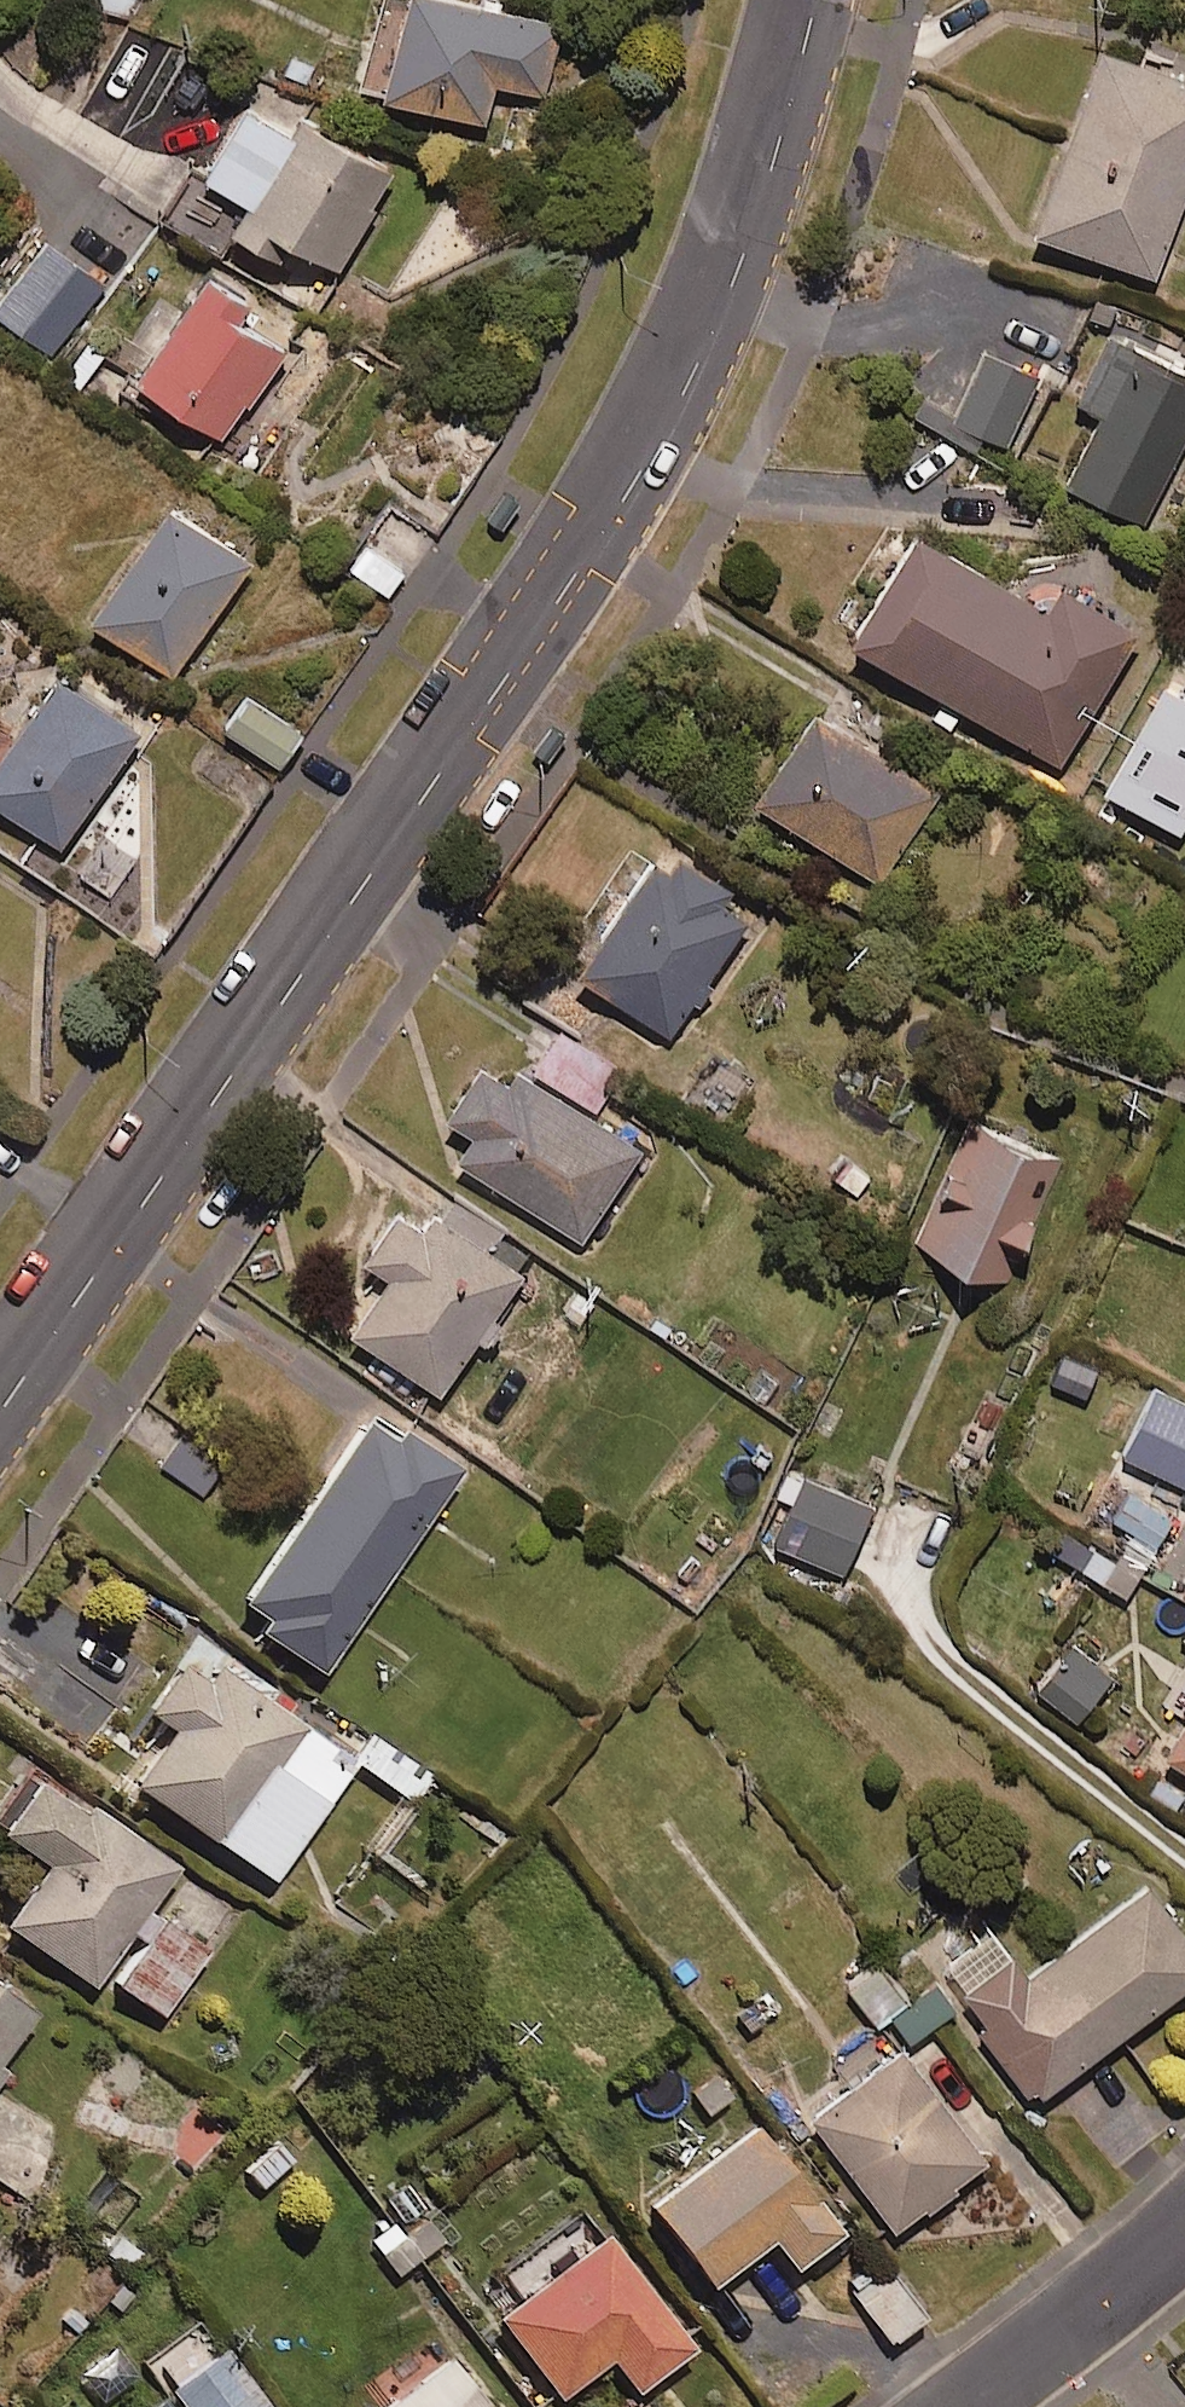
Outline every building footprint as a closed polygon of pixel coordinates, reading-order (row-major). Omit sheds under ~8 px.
[(123,15),(130,0),(91,0),(123,15)] [(498,0),(394,0),(369,81),(485,116),(497,77),(543,91),(564,20),(498,0)] [(1104,40),(1034,225),(1155,271),(1184,192),(1184,71),(1104,40)] [(291,117),(246,91),(205,165),(249,190),(228,228),(251,241),(264,216),(341,259),(396,159),(298,104),(291,117)] [(47,238),(0,300),(0,317),(50,355),(106,283),(47,238)] [(251,293),(209,263),(133,366),(223,432),(288,343),(240,308),(251,293)] [(1123,335),(1091,402),(1103,408),(1067,482),(1145,520),(1184,438),(1184,365),(1123,335)] [(1044,370),(986,341),(949,414),(1007,443),(1044,370)] [(253,552),(168,495),(88,613),(173,670),(253,552)] [(1050,600),(916,519),(848,630),(1060,758),(1140,625),(1063,578),(1050,600)] [(56,664),(0,744),(0,798),(61,841),(142,725),(56,664)] [(1168,676),(1106,785),(1180,826),(1184,817),(1184,686),(1168,676)] [(302,727),(249,687),(224,720),(278,760),(302,727)] [(940,788),(814,701),(753,789),(879,875),(940,788)] [(731,881),(666,837),(577,967),(671,1031),(751,914),(722,894),(731,881)] [(643,1144),(491,1044),(447,1111),(473,1128),(458,1152),(583,1234),(643,1144)] [(1064,1159),(978,1116),(918,1237),(1005,1279),(1064,1159)] [(496,1228),(451,1196),(435,1218),(400,1193),(361,1248),(390,1269),(350,1326),(438,1390),(528,1264),(490,1236),(496,1228)] [(1155,1384),(1123,1450),(1184,1480),(1184,1398),(1155,1384)] [(459,1465),(369,1405),(240,1598),(270,1619),(264,1628),(323,1667),(459,1465)] [(222,1463),(182,1435),(161,1466),(201,1494),(222,1463)] [(873,1499),(803,1469),(774,1538),(843,1568),(873,1499)] [(1173,1517),(1128,1489),(1081,1563),(1125,1591),(1173,1517)] [(1112,1672),(1076,1640),(1038,1683),(1074,1715),(1112,1672)] [(356,1758),(194,1642),(148,1706),(171,1722),(133,1776),(271,1876),(356,1758)] [(1166,1748),(1184,1760),(1184,1717),(1166,1748)] [(36,1767),(0,1820),(0,1829),(45,1859),(3,1920),(93,1981),(100,1972),(160,2014),(206,1946),(146,1906),(176,1862),(36,1767)] [(1151,1878),(1027,1972),(977,1906),(931,1940),(990,2017),(977,2027),(1030,2097),(1184,1979),(1184,1923),(1151,1878)] [(910,1993),(879,1955),(848,1980),(878,2018),(910,1993)] [(955,2002),(934,1977),(892,2012),(913,2037),(955,2002)] [(0,1985),(0,2056),(34,2009),(0,1985)] [(991,2153),(905,2042),(881,2061),(875,2053),(807,2106),(898,2224),(991,2153)] [(839,2229),(751,2117),(648,2199),(712,2280),(770,2234),(794,2264),(839,2229)] [(692,2343),(587,2209),(539,2247),(556,2268),(497,2314),(559,2393),(609,2354),(636,2387),(692,2343)] [(440,2237),(424,2216),(402,2233),(391,2219),(366,2238),(393,2273),(440,2237)] [(924,2315),(886,2263),(852,2288),(890,2340),(924,2315)] [(431,2334),(371,2382),(386,2401),(378,2406),(487,2406),(431,2334)] [(107,2341),(66,2384),(90,2406),(107,2406),(140,2373),(107,2341)] [(224,2345),(170,2385),(186,2406),(270,2406),(224,2345)]
